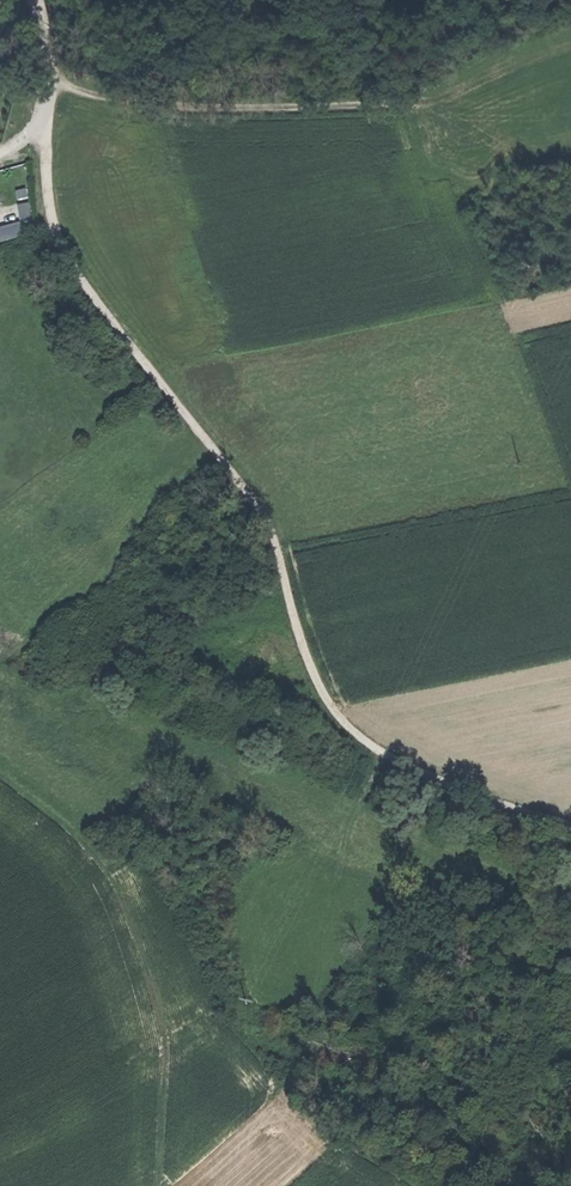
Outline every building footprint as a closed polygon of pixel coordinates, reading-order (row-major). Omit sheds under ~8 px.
[(21,219),(32,218),(30,202),(20,204),(21,219)] [(0,226),(0,242),(25,236),(22,221),(0,226)]
